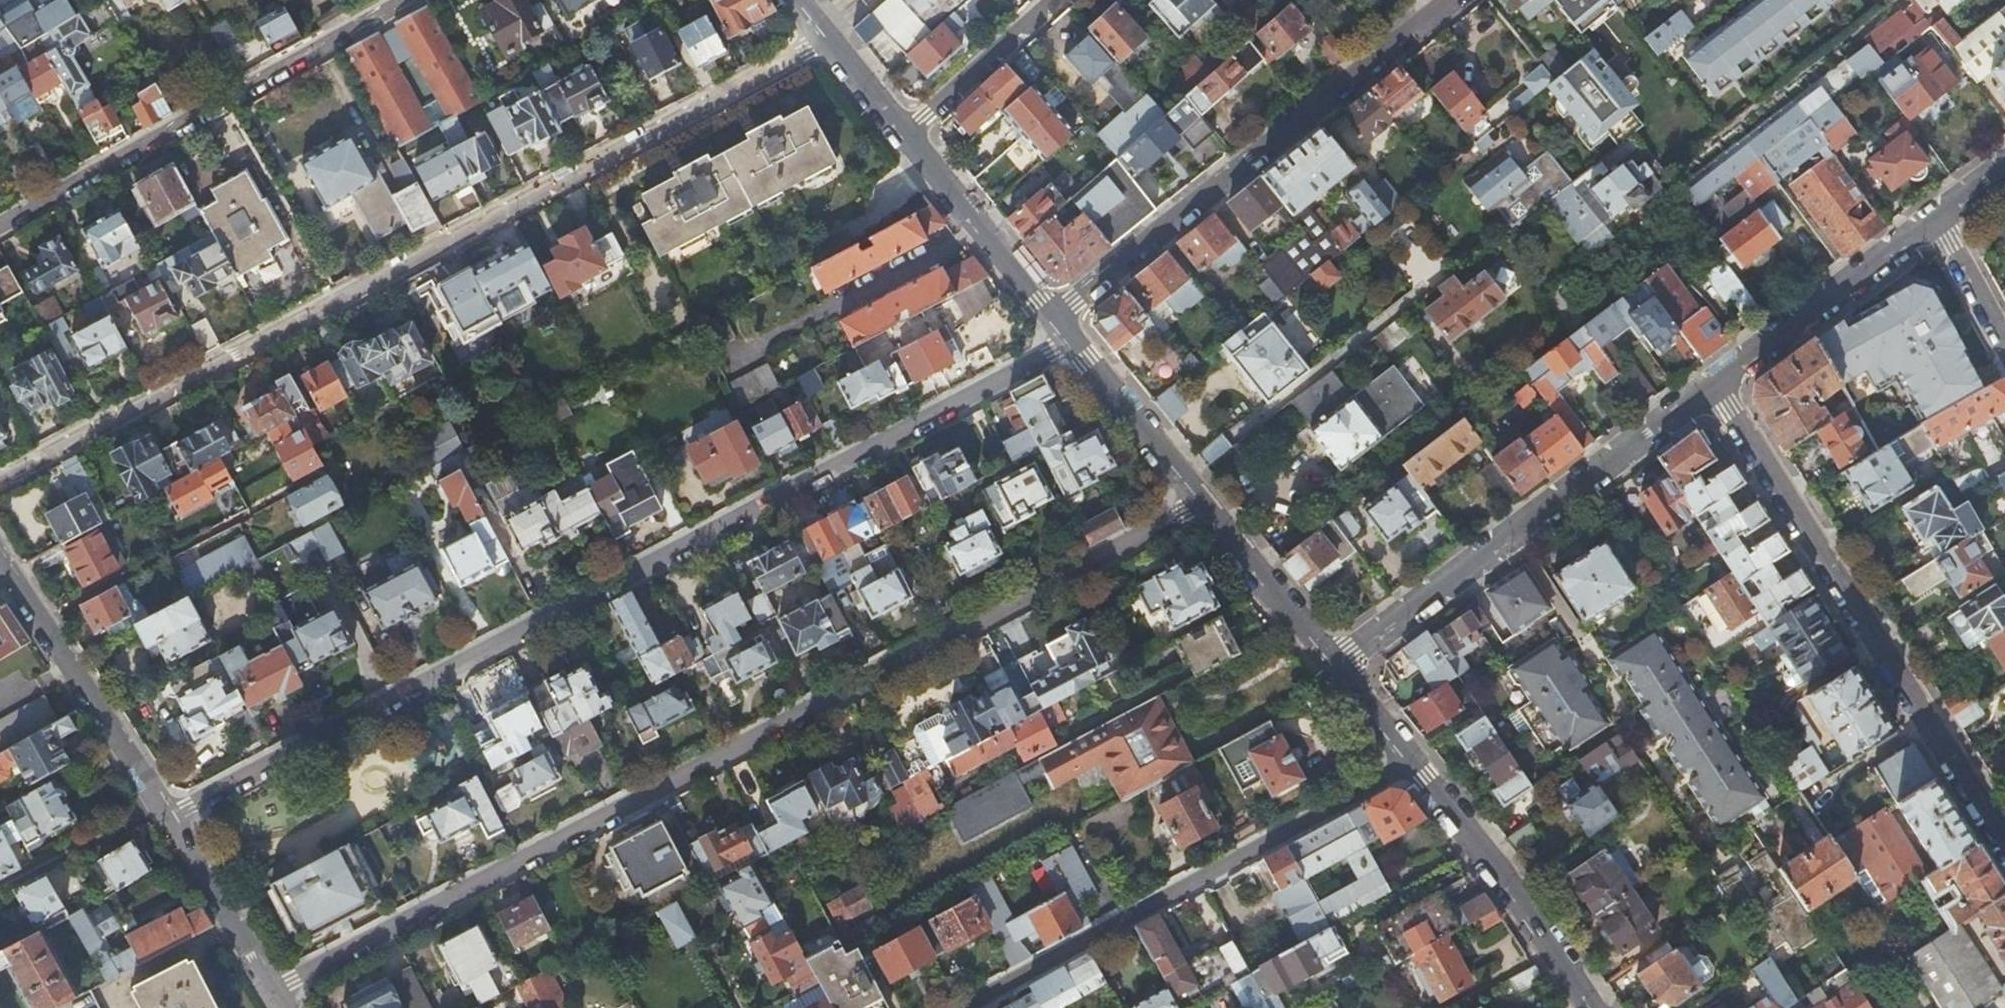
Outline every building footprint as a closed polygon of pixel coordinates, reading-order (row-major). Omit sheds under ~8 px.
[(20,48),(32,41),(37,38),(42,36),(56,27),(76,15),(66,0),(28,0),(32,5),(35,3),(37,7),(15,20),(4,27),(20,48)] [(62,82),(70,96),(88,85),(73,60),(76,57),(79,50),(76,45),(117,20),(116,18),(114,13),(106,0),(100,0),(76,15),(56,27),(62,38),(58,40),(60,45),(50,50),(42,36),(37,38),(43,49),(45,53),(62,82)] [(76,15),(100,0),(66,0),(76,15)] [(114,13),(124,7),(120,0),(106,0),(114,13)] [(168,11),(185,1),(184,0),(161,0),(168,11)] [(256,22),(274,55),(302,40),(284,7),(269,15),(261,0),(254,4),(262,19),(256,22)] [(321,22),(337,15),(331,0),(329,0),(314,6),(321,22)] [(541,1),(529,8),(524,0),(497,0),(499,3),(483,12),(506,55),(523,46),(521,42),(541,30),(540,30),(553,22),(541,1)] [(568,15),(593,0),(559,0),(568,15)] [(765,0),(710,0),(729,36),(751,24),(750,23),(752,22),(764,16),(774,11),(765,0)] [(870,14),(887,32),(906,54),(953,11),(965,0),(886,0),(870,14)] [(1150,4),(1169,25),(1181,14),(1191,26),(1215,4),(1212,0),(1155,0),(1150,4)] [(1552,0),(1506,0),(1514,9),(1518,6),(1528,19),(1552,0)] [(1615,4),(1613,2),(1612,0),(1553,0),(1579,33),(1615,4)] [(1682,56),(1715,97),(1829,6),(1828,4),(1833,0),(1752,0),(1682,56)] [(1714,13),(1730,0),(1729,0),(1704,0),(1714,13)] [(1948,13),(1964,0),(1938,0),(1948,13)] [(1264,60),(1266,63),(1275,55),(1277,57),(1313,30),(1290,3),(1266,25),(1256,34),(1262,40),(1253,47),(1264,60)] [(395,23),(397,26),(389,31),(380,36),(378,32),(343,51),(397,147),(479,101),(427,5),(395,23)] [(1090,29),(1118,61),(1144,38),(1116,6),(1090,29)] [(1256,34),(1266,25),(1255,12),(1253,13),(1248,8),(1239,16),(1247,25),(1255,35),(1256,34)] [(1950,48),(1976,83),(1992,71),(2004,89),(2004,55),(2004,54),(2004,16),(2000,9),(1959,41),(1950,48)] [(1678,10),(1642,38),(1658,57),(1694,29),(1678,10)] [(15,20),(9,11),(0,18),(0,21),(4,27),(15,20)] [(953,11),(906,54),(926,76),(961,45),(951,34),(963,23),(953,11)] [(1869,44),(1681,190),(1695,208),(1736,176),(1755,161),(1759,158),(1784,139),(1790,134),(1810,119),(1832,102),(1883,62),(1877,54),(1914,26),(1902,11),(1865,40),(1869,44)] [(116,18),(117,20),(122,28),(131,22),(126,13),(116,18)] [(633,14),(611,26),(616,35),(624,31),(651,80),(680,64),(661,29),(647,37),(638,22),(633,14)] [(870,14),(853,30),(868,47),(887,32),(870,14)] [(764,16),(752,22),(754,27),(767,21),(764,16)] [(1941,17),(1932,25),(1950,48),(1959,41),(1941,17)] [(696,66),(690,70),(700,89),(714,82),(706,75),(702,67),(727,53),(707,18),(679,33),(696,66)] [(1241,47),(1248,41),(1255,35),(1247,25),(1233,38),(1241,47)] [(1098,79),(1118,61),(1090,29),(1064,53),(1092,84),(1094,82),(1097,86),(1101,83),(1098,79)] [(1336,66),(1351,54),(1331,33),(1317,43),(1336,66)] [(37,38),(32,41),(38,51),(43,49),(37,38)] [(1208,110),(1264,60),(1253,47),(1248,41),(1241,47),(1224,62),(1212,73),(1187,96),(1206,120),(1212,115),(1208,110)] [(1552,80),(1569,67),(1553,47),(1536,60),(1540,65),(1552,80)] [(1046,74),(1023,48),(1009,60),(1033,86),(1033,85),(1046,74)] [(32,93),(35,99),(62,82),(45,53),(18,70),(32,93)] [(6,108),(13,104),(32,93),(18,70),(9,54),(1,59),(6,68),(0,72),(0,97),(6,108)] [(1205,65),(1212,73),(1224,62),(1217,54),(1205,65)] [(1591,63),(1584,55),(1569,67),(1552,80),(1547,85),(1591,139),(1629,110),(1623,103),(1635,93),(1637,86),(1637,84),(1636,82),(1625,91),(1613,76),(1606,82),(1598,72),(1605,66),(1598,58),(1591,63)] [(1904,60),(1879,79),(1907,117),(1955,81),(1936,57),(1912,75),(1906,66),(1910,63),(1907,60),(1904,60)] [(1153,100),(1166,115),(1187,96),(1212,73),(1205,65),(1199,59),(1153,100)] [(574,69),(576,73),(586,68),(583,64),(574,69)] [(978,89),(997,111),(1024,87),(1005,64),(978,89)] [(576,73),(543,91),(560,123),(575,115),(576,117),(589,110),(590,112),(610,100),(591,65),(586,68),(576,73)] [(1544,87),(1547,85),(1552,80),(1540,65),(1523,79),(1529,87),(1494,116),(1500,123),(1514,111),(1544,87)] [(1424,95),(1401,66),(1369,91),(1392,121),(1424,95)] [(1454,73),(1432,90),(1467,133),(1472,130),(1468,126),(1485,112),(1454,73)] [(1162,118),(1166,115),(1153,100),(1133,78),(1117,92),(1133,109),(1101,137),(1118,157),(1162,118)] [(135,110),(144,127),(170,112),(153,83),(136,94),(140,100),(140,103),(136,106),(135,110)] [(1054,109),(1067,98),(1056,85),(1043,96),(1033,85),(1033,86),(1000,115),(999,116),(1009,127),(1013,123),(1024,135),(1054,109)] [(1596,150),(1544,87),(1514,111),(1546,150),(1571,181),(1617,146),(1610,138),(1596,150)] [(504,106),(487,115),(509,155),(538,139),(540,142),(559,131),(539,93),(538,94),(536,91),(532,93),(533,96),(522,102),(515,89),(499,97),(504,106)] [(945,142),(955,155),(999,116),(1000,115),(997,111),(978,89),(950,114),(965,131),(945,142)] [(1392,121),(1369,91),(1345,110),(1371,142),(1394,123),(1392,121)] [(35,99),(32,93),(13,104),(18,112),(37,101),(35,99)] [(1205,170),(1230,151),(1225,145),(1219,136),(1206,120),(1187,96),(1166,115),(1185,139),(1183,141),(1205,170)] [(78,109),(95,138),(120,124),(109,104),(102,108),(97,101),(93,100),(78,109)] [(1853,130),(1832,102),(1810,119),(1827,143),(1826,144),(1829,149),(1853,130)] [(642,226),(659,258),(838,163),(808,108),(783,122),(779,116),(745,134),(747,139),(710,160),(707,154),(672,172),(675,177),(643,196),(655,219),(642,226)] [(1024,135),(1044,159),(1074,132),(1054,109),(1024,135)] [(1117,158),(1133,179),(1180,139),(1162,118),(1118,157),(1117,158)] [(1759,158),(1775,179),(1806,155),(1814,166),(1790,184),(1843,255),(1885,224),(1829,149),(1826,144),(1827,143),(1810,119),(1790,134),(1784,139),(1759,158)] [(1219,136),(1225,145),(1242,132),(1235,123),(1219,136)] [(1870,161),(1891,188),(1907,176),(1910,178),(1913,179),(1915,180),(1918,179),(1921,178),(1923,177),(1925,173),(1926,171),(1926,167),(1925,164),(1924,163),(1926,162),(1896,124),(1884,133),(1892,144),(1870,161)] [(1354,168),(1323,128),(1263,176),(1284,202),(1293,214),(1294,215),(1295,215),(1305,208),(1306,205),(1308,199),(1334,178),(1343,176),(1354,168)] [(460,135),(448,142),(472,185),(487,177),(484,170),(499,162),(482,131),(463,142),(460,135)] [(1636,152),(1645,146),(1634,132),(1622,141),(1630,151),(1633,149),(1636,152)] [(326,208),(352,194),(377,239),(408,221),(418,240),(442,227),(402,157),(391,164),(405,190),(393,197),(382,177),(377,180),(352,135),(302,163),(326,208)] [(1571,181),(1546,150),(1520,171),(1502,148),(1463,181),(1492,217),(1499,211),(1503,216),(1506,214),(1510,219),(1507,222),(1511,228),(1545,201),(1569,183),(1571,181)] [(462,186),(443,151),(415,166),(434,201),(462,186)] [(966,161),(970,174),(994,167),(989,153),(966,161)] [(1110,246),(1156,209),(1133,179),(1117,158),(1076,194),(1071,198),(1078,206),(1084,213),(1110,246)] [(1755,161),(1736,176),(1745,188),(1724,205),(1732,216),(1731,222),(1736,228),(1720,240),(1742,268),(1780,239),(1776,233),(1789,222),(1772,199),(1759,210),(1757,208),(1759,206),(1752,197),(1772,182),(1775,179),(1759,158),(1755,161)] [(1577,188),(1571,181),(1569,183),(1545,201),(1574,239),(1607,212),(1613,219),(1629,206),(1633,210),(1650,196),(1655,198),(1663,191),(1662,185),(1644,163),(1638,168),(1631,159),(1625,164),(1623,162),(1603,178),(1600,174),(1587,184),(1585,182),(1577,188)] [(39,184),(48,180),(37,162),(29,167),(39,184)] [(14,165),(5,171),(14,187),(23,182),(14,165)] [(197,205),(175,166),(141,186),(158,218),(189,201),(193,207),(197,205)] [(212,232),(233,269),(238,278),(275,258),(270,250),(291,239),(275,211),(273,212),(249,169),(234,178),(233,176),(217,185),(223,195),(199,208),(212,232)] [(1284,202),(1263,176),(1229,203),(1250,229),(1284,202)] [(1071,198),(1076,194),(1062,177),(1052,185),(1067,202),(1071,198)] [(1340,250),(1388,211),(1379,199),(1362,178),(1347,190),(1347,194),(1363,215),(1350,225),(1346,220),(1328,234),(1340,250)] [(1388,211),(1412,193),(1402,181),(1379,199),(1388,211)] [(1008,221),(1024,240),(1057,211),(1066,203),(1067,202),(1052,185),(1051,184),(1008,221)] [(1073,210),(1078,206),(1071,198),(1067,202),(1066,203),(1073,210)] [(633,207),(640,221),(648,216),(641,202),(633,207)] [(946,223),(931,204),(865,239),(868,246),(860,251),(856,243),(812,267),(825,292),(927,238),(925,234),(946,223)] [(1325,262),(1340,250),(1328,234),(1306,205),(1305,208),(1295,215),(1294,215),(1293,214),(1288,218),(1301,234),(1259,266),(1269,278),(1283,296),(1290,290),(1295,286),(1325,262)] [(83,230),(103,267),(140,247),(119,210),(83,230)] [(1069,279),(1110,246),(1084,213),(1078,218),(1077,216),(1070,222),(1070,226),(1064,230),(1059,224),(1065,220),(1057,211),(1024,240),(1054,278),(1069,279)] [(1232,242),(1212,216),(1178,243),(1199,269),(1232,242)] [(1396,228),(1386,216),(1371,229),(1380,241),(1396,228)] [(612,284),(623,278),(633,273),(616,241),(596,252),(583,229),(561,240),(564,246),(554,251),(558,259),(547,266),(562,294),(577,286),(575,282),(603,266),(612,284)] [(179,250),(156,263),(162,273),(165,280),(176,274),(186,277),(196,294),(214,284),(212,281),(233,269),(212,232),(189,244),(196,256),(185,262),(179,250)] [(42,287),(62,276),(77,268),(58,236),(41,245),(48,258),(25,271),(36,291),(42,287)] [(1983,236),(1972,242),(1980,257),(1991,250),(1983,236)] [(486,299),(499,323),(536,303),(534,299),(551,289),(527,244),(472,273),(486,299)] [(1205,295),(1170,250),(1165,254),(1131,281),(1153,309),(1165,299),(1174,312),(1183,313),(1205,295)] [(906,319),(988,275),(972,255),(944,270),(942,266),(839,320),(853,347),(898,323),(894,315),(902,311),(906,319)] [(1337,277),(1325,262),(1295,286),(1299,291),(1315,279),(1323,289),(1337,277)] [(156,263),(155,264),(140,272),(146,281),(162,273),(156,263)] [(23,291),(8,264),(0,269),(0,303),(23,291)] [(1642,280),(1653,294),(1678,327),(1698,311),(1662,265),(1642,280)] [(463,343),(499,324),(499,323),(486,299),(472,273),(470,268),(433,288),(463,343)] [(1461,285),(1452,274),(1437,285),(1445,294),(1425,309),(1449,339),(1504,296),(1484,270),(1464,286),(1463,284),(1461,285)] [(104,271),(90,278),(99,295),(113,287),(104,271)] [(65,281),(62,276),(42,287),(45,292),(65,281)] [(113,287),(99,295),(109,314),(115,325),(127,318),(121,306),(126,303),(143,333),(157,325),(158,327),(179,316),(159,280),(139,290),(132,277),(113,287)] [(1272,305),(1283,296),(1269,278),(1258,287),(1272,305)] [(1166,342),(1123,288),(1108,300),(1094,311),(1092,324),(1114,352),(1142,330),(1143,334),(1155,350),(1166,342)] [(1294,296),(1290,290),(1283,296),(1287,301),(1294,296)] [(1654,348),(1680,329),(1678,327),(1653,294),(1632,310),(1621,297),(1613,304),(1629,327),(1638,338),(1643,334),(1654,348)] [(109,314),(99,295),(86,302),(95,320),(69,334),(87,368),(127,346),(115,325),(109,314)] [(1236,333),(1248,324),(1230,302),(1218,311),(1236,333)] [(1629,327),(1613,304),(1583,327),(1619,372),(1644,405),(1661,392),(1652,381),(1649,383),(1634,363),(1627,368),(1613,349),(1610,352),(1604,345),(1629,327)] [(1866,318),(1859,306),(1827,330),(1834,341),(1866,318)] [(1698,311),(1678,327),(1680,329),(1703,360),(1729,340),(1703,307),(1698,311)] [(1236,333),(1222,345),(1229,355),(1267,403),(1309,369),(1263,312),(1248,324),(1236,333)] [(61,316),(42,327),(55,351),(68,344),(62,331),(67,328),(61,316)] [(715,318),(698,327),(711,351),(727,343),(715,318)] [(205,319),(191,327),(204,353),(220,345),(205,319)] [(409,374),(430,362),(408,322),(371,341),(385,368),(401,359),(409,374)] [(1384,354),(1405,344),(1395,323),(1374,333),(1384,354)] [(935,329),(952,361),(953,363),(962,358),(944,325),(935,329)] [(1619,372),(1583,327),(1523,373),(1555,414),(1555,415),(1568,405),(1552,385),(1561,378),(1558,374),(1578,358),(1575,354),(1582,349),(1593,364),(1591,365),(1605,383),(1619,372)] [(895,362),(907,385),(952,361),(935,329),(890,353),(895,362)] [(1817,399),(1839,383),(1814,339),(1756,383),(1751,398),(1784,449),(1813,430),(1833,418),(1830,413),(1824,416),(1818,406),(1814,408),(1808,399),(1810,397),(1810,395),(1810,391),(1812,390),(1817,399)] [(341,356),(328,363),(344,392),(375,376),(378,380),(382,378),(379,371),(385,368),(371,341),(362,347),(359,343),(339,353),(341,356)] [(70,390),(50,352),(13,371),(19,382),(17,383),(16,387),(18,393),(23,395),(25,393),(32,408),(49,399),(50,401),(70,390)] [(1918,423),(1946,408),(1916,355),(1889,371),(1910,410),(1885,426),(1868,396),(1851,405),(1877,450),(1884,445),(1893,439),(1918,423)] [(899,392),(908,386),(907,385),(895,362),(886,367),(881,358),(837,381),(852,407),(877,393),(880,398),(897,389),(899,392)] [(344,392),(328,363),(301,377),(319,409),(345,395),(344,392)] [(728,383),(740,406),(757,398),(768,392),(779,386),(766,363),(728,383)] [(1347,391),(1330,368),(1290,399),(1312,428),(1310,430),(1341,469),(1424,405),(1392,364),(1355,393),(1351,389),(1347,391)] [(379,371),(382,378),(388,374),(385,368),(379,371)] [(807,396),(807,397),(823,388),(812,368),(797,376),(807,396)] [(240,408),(256,438),(267,432),(295,417),(309,409),(302,397),(289,372),(273,381),(277,388),(240,408)] [(1053,395),(1043,374),(1012,391),(1014,395),(1039,444),(1064,431),(1061,425),(1067,422),(1057,401),(1051,405),(1047,398),(1053,395)] [(1851,405),(1868,396),(1856,374),(1839,383),(1847,398),(1851,405)] [(2000,377),(1946,408),(1918,423),(1932,446),(1933,448),(2004,408),(2004,385),(2000,377)] [(768,392),(772,399),(779,411),(798,400),(787,381),(779,386),(768,392)] [(1149,402),(1168,424),(1186,409),(1167,387),(1149,402)] [(1039,444),(1014,395),(1003,401),(1014,421),(1012,422),(1019,435),(1008,441),(1006,436),(1001,439),(1013,463),(1041,448),(1039,444)] [(779,411),(794,440),(822,425),(807,397),(807,396),(798,400),(779,411)] [(543,409),(551,424),(571,413),(563,398),(543,409)] [(1841,412),(1851,405),(1847,398),(1834,407),(1838,414),(1841,412)] [(752,426),(767,456),(776,450),(781,459),(799,449),(794,440),(779,411),(772,399),(756,407),(762,420),(752,426)] [(311,444),(321,438),(324,437),(309,409),(295,417),(311,444)] [(1849,426),(1841,412),(1838,414),(1833,418),(1813,430),(1838,469),(1865,452),(1858,439),(1859,438),(1860,436),(1860,433),(1860,432),(1859,428),(1858,427),(1854,426),(1849,426)] [(1555,415),(1555,414),(1519,441),(1542,471),(1547,477),(1582,450),(1555,415)] [(295,417),(267,432),(292,482),(323,466),(311,444),(295,417)] [(1463,419),(1402,465),(1410,475),(1419,487),(1479,440),(1463,419)] [(214,423),(195,433),(196,434),(177,445),(185,460),(179,463),(177,458),(169,462),(178,480),(221,457),(230,452),(214,423)] [(421,438),(436,466),(438,464),(453,457),(460,469),(468,484),(486,475),(471,447),(464,451),(448,423),(421,438)] [(1932,446),(1918,423),(1893,439),(1900,453),(1892,457),(1884,445),(1877,450),(1843,472),(1851,485),(1853,484),(1870,512),(1911,486),(1899,467),(1932,446)] [(756,463),(735,424),(689,449),(706,480),(707,480),(711,486),(733,474),(734,475),(756,463)] [(1076,439),(1071,428),(1064,431),(1039,444),(1041,448),(1068,502),(1070,503),(1075,505),(1077,505),(1081,503),(1083,499),(1084,495),(1080,489),(1098,480),(1095,475),(1115,464),(1097,429),(1076,439)] [(1695,428),(1658,456),(1671,476),(1680,490),(1694,481),(1691,475),(1715,460),(1695,428)] [(194,431),(161,448),(163,452),(177,445),(196,434),(195,433),(194,431)] [(128,440),(130,445),(132,447),(146,439),(142,432),(128,440)] [(1196,454),(1205,465),(1213,459),(1230,446),(1221,435),(1196,454)] [(111,455),(137,502),(145,497),(156,491),(167,486),(162,476),(169,472),(150,437),(146,439),(132,447),(130,445),(111,455)] [(323,466),(327,474),(337,468),(321,438),(311,444),(323,466)] [(1975,447),(1988,471),(2004,462),(2004,459),(2001,457),(1991,439),(1975,447)] [(1542,471),(1519,441),(1495,460),(1517,489),(1542,471)] [(177,445),(163,452),(169,462),(177,458),(179,463),(185,460),(177,445)] [(937,452),(911,466),(916,474),(932,505),(977,482),(959,447),(939,457),(937,452)] [(601,519),(613,540),(629,532),(626,527),(662,508),(647,481),(648,480),(632,450),(606,463),(611,472),(584,486),(601,519)] [(237,465),(230,452),(221,457),(227,470),(237,465)] [(109,517),(74,456),(71,458),(62,463),(64,467),(63,468),(74,488),(79,497),(69,502),(46,515),(61,543),(94,525),(101,521),(109,517)] [(167,486),(156,491),(159,497),(167,492),(179,516),(213,498),(210,491),(232,479),(227,470),(221,457),(178,480),(167,486)] [(453,457),(438,464),(449,467),(453,457)] [(453,457),(449,467),(460,469),(453,457)] [(1481,470),(1509,505),(1522,496),(1517,489),(1495,460),(1494,459),(1481,470)] [(982,489),(1005,533),(1015,527),(1016,527),(1018,524),(1018,520),(1034,512),(1032,508),(1052,497),(1034,463),(982,489)] [(449,467),(438,464),(445,476),(449,467)] [(1973,464),(1949,477),(1958,493),(1960,496),(1988,480),(1980,466),(1973,464)] [(1712,517),(1732,504),(1726,495),(1744,483),(1733,465),(1708,481),(1710,483),(1705,486),(1699,478),(1694,481),(1680,490),(1694,513),(1695,514),(1706,507),(1712,517)] [(449,467),(445,476),(460,469),(449,467)] [(493,568),(507,561),(468,484),(460,469),(445,476),(439,479),(454,507),(459,504),(474,534),(442,551),(461,586),(476,577),(477,579),(494,569),(493,568)] [(1996,475),(2004,491),(2004,470),(1996,475)] [(1847,488),(1851,485),(1843,472),(1838,475),(1847,488)] [(325,475),(288,495),(303,524),(340,503),(325,475)] [(1419,487),(1410,475),(1363,510),(1387,542),(1406,528),(1408,531),(1437,510),(1419,487)] [(1680,490),(1671,476),(1660,484),(1660,483),(1641,495),(1666,533),(1683,522),(1682,521),(1694,513),(1680,490)] [(1949,477),(1949,476),(1900,507),(1922,542),(1931,536),(1942,553),(1967,537),(1945,503),(1958,493),(1949,477)] [(907,478),(887,489),(903,520),(923,509),(907,478)] [(530,503),(542,497),(532,480),(512,491),(522,508),(530,503)] [(601,519),(584,486),(561,499),(556,490),(542,497),(530,503),(522,508),(503,518),(521,552),(540,542),(542,546),(559,537),(561,542),(578,533),(577,532),(601,519)] [(79,497),(74,488),(65,494),(69,502),(79,497)] [(903,520),(887,489),(867,499),(883,530),(887,528),(903,520)] [(867,499),(858,503),(874,534),(883,530),(867,499)] [(1707,533),(1718,551),(1723,558),(1742,545),(1736,536),(1742,532),(1744,534),(1767,519),(1755,501),(1738,512),(1732,504),(1712,517),(1718,526),(1707,533)] [(874,534),(858,503),(829,519),(845,550),(874,534)] [(1090,545),(1123,527),(1113,508),(1080,525),(1090,545)] [(945,544),(960,573),(1001,552),(986,521),(988,519),(983,509),(964,518),(963,516),(955,520),(958,525),(949,530),(954,539),(945,544)] [(1346,509),(1332,519),(1351,544),(1364,533),(1346,509)] [(831,557),(845,550),(829,519),(826,520),(823,515),(807,524),(810,528),(800,534),(816,565),(831,557)] [(1332,519),(1281,559),(1301,585),(1304,583),(1310,590),(1339,567),(1337,563),(1349,555),(1351,557),(1357,553),(1351,544),(1332,519)] [(123,565),(101,521),(94,525),(97,532),(64,550),(61,543),(29,560),(36,573),(67,556),(83,586),(123,565)] [(308,572),(348,552),(333,522),(293,542),(308,572)] [(1967,537),(1942,553),(1899,580),(1911,599),(1945,577),(1956,596),(1987,576),(1977,558),(1990,549),(1979,530),(1967,537)] [(1755,585),(1775,572),(1769,563),(1787,551),(1775,533),(1752,548),(1754,550),(1748,554),(1742,545),(1723,558),(1727,563),(1730,569),(1738,582),(1748,576),(1755,585)] [(1552,576),(1582,621),(1634,588),(1603,542),(1552,576)] [(177,563),(173,566),(188,596),(249,564),(238,543),(182,573),(177,563)] [(749,561),(764,591),(803,571),(788,544),(767,554),(766,552),(763,553),(755,551),(752,560),(749,561)] [(864,600),(872,617),(912,596),(885,544),(864,555),(869,565),(850,574),(859,591),(852,594),(857,603),(864,600)] [(1714,553),(1722,567),(1727,563),(1723,558),(1718,551),(1714,553)] [(721,582),(734,575),(723,553),(710,560),(721,582)] [(816,565),(827,587),(843,579),(831,557),(816,565)] [(1174,627),(1218,604),(1208,585),(1209,585),(1209,579),(1202,564),(1198,563),(1184,570),(1180,562),(1158,573),(1158,575),(1139,585),(1138,591),(1151,613),(1163,607),(1174,627)] [(432,588),(425,575),(419,563),(363,592),(382,629),(402,617),(405,622),(419,614),(417,610),(437,599),(432,588)] [(1729,629),(1757,611),(1751,601),(1745,591),(1738,582),(1730,569),(1727,563),(1722,567),(1728,576),(1704,591),(1729,629)] [(1533,618),(1541,612),(1549,608),(1523,569),(1513,575),(1509,578),(1512,582),(1504,587),(1502,583),(1487,592),(1515,635),(1530,625),(1533,618)] [(1757,611),(1767,626),(1769,625),(1785,614),(1780,604),(1785,601),(1787,603),(1810,588),(1799,570),(1781,581),(1775,572),(1755,585),(1761,596),(1751,601),(1757,611)] [(440,584),(433,571),(425,575),(432,588),(440,584)] [(105,628),(110,637),(134,624),(144,619),(126,583),(117,588),(116,586),(80,605),(94,634),(105,628)] [(2004,626),(2004,603),(1993,585),(1958,608),(1959,609),(1971,627),(1975,625),(1984,638),(2004,626)] [(713,654),(741,640),(734,626),(751,617),(736,588),(732,590),(730,588),(719,594),(720,596),(700,607),(714,634),(705,639),(713,654)] [(747,599),(759,622),(776,614),(764,591),(747,599)] [(658,645),(629,592),(608,603),(633,649),(616,659),(617,661),(608,665),(612,672),(638,658),(659,647),(658,645)] [(837,638),(850,631),(830,592),(779,620),(796,654),(816,643),(819,648),(837,639),(837,638)] [(144,619),(134,624),(146,648),(156,643),(167,663),(212,640),(188,596),(144,619)] [(1786,652),(1827,627),(1809,599),(1785,614),(1769,625),(1786,652)] [(288,621),(278,601),(269,606),(264,618),(270,630),(272,629),(288,621)] [(6,603),(0,607),(0,635),(5,644),(0,648),(0,658),(31,640),(6,603)] [(292,628),(288,621),(272,629),(281,645),(295,673),(311,665),(310,663),(332,652),(333,653),(353,643),(334,606),(292,628)] [(1487,623),(1476,607),(1467,614),(1432,637),(1447,660),(1478,638),(1474,631),(1487,623)] [(1950,614),(1971,647),(1984,638),(1975,625),(1971,627),(1959,609),(1950,614)] [(1240,651),(1222,614),(1177,638),(1196,674),(1240,651)] [(1052,704),(1096,680),(1091,671),(1108,661),(1084,619),(1066,628),(1069,633),(1047,645),(1059,670),(1051,675),(1054,681),(1029,694),(1025,686),(994,703),(1006,727),(1037,711),(1038,710),(1042,709),(1052,704)] [(774,657),(782,653),(768,626),(741,640),(713,654),(708,657),(701,660),(713,682),(725,707),(739,699),(725,671),(729,669),(736,682),(776,661),(774,657)] [(1984,638),(2004,669),(2004,626),(1984,638)] [(1794,686),(1844,654),(1827,627),(1786,652),(1780,656),(1789,670),(1785,672),(1784,678),(1787,684),(1794,686)] [(1432,637),(1426,629),(1407,643),(1411,650),(1432,637)] [(1708,813),(1718,828),(1763,798),(1761,796),(1761,788),(1749,770),(1741,766),(1730,749),(1729,740),(1715,719),(1707,715),(1685,681),(1684,673),(1670,652),(1663,649),(1652,632),(1607,662),(1619,678),(1627,672),(1630,677),(1626,679),(1642,704),(1646,701),(1649,705),(1640,711),(1660,741),(1669,735),(1672,740),(1667,751),(1682,773),(1694,772),(1698,777),(1688,783),(1705,809),(1710,806),(1713,810),(1708,813)] [(667,678),(685,669),(693,665),(701,660),(690,639),(688,636),(680,640),(677,635),(658,645),(659,647),(638,658),(652,686),(667,678)] [(690,639),(701,660),(708,657),(696,636),(690,639)] [(1447,660),(1432,637),(1411,650),(1431,679),(1437,688),(1444,684),(1449,681),(1457,675),(1447,660)] [(228,672),(244,702),(246,707),(255,702),(281,689),(283,693),(301,683),(295,673),(281,645),(249,661),(241,645),(220,656),(228,672)] [(1597,722),(1601,719),(1585,694),(1581,697),(1578,693),(1587,687),(1568,659),(1559,665),(1556,661),(1560,658),(1552,645),(1505,675),(1514,688),(1522,690),(1531,703),(1516,713),(1547,759),(1567,746),(1569,750),(1601,728),(1597,722)] [(210,659),(169,681),(185,713),(183,714),(182,717),(192,736),(194,737),(214,726),(211,720),(244,702),(228,672),(219,677),(210,659)] [(697,690),(713,682),(701,660),(693,665),(685,669),(697,690)] [(1847,761),(1893,731),(1852,667),(1806,695),(1816,712),(1819,710),(1840,742),(1836,744),(1847,761)] [(552,737),(557,735),(589,719),(613,706),(607,694),(600,697),(585,668),(566,678),(563,672),(529,690),(552,737)] [(1463,685),(1457,675),(1449,681),(1455,690),(1463,685)] [(677,696),(667,678),(652,686),(636,694),(640,703),(626,711),(642,743),(659,734),(656,727),(693,708),(684,692),(677,696)] [(1437,688),(1409,705),(1426,732),(1461,712),(1444,684),(1437,688)] [(1968,687),(1945,702),(1953,714),(1976,700),(1968,687)] [(894,748),(874,758),(880,769),(890,788),(902,782),(920,773),(938,763),(952,756),(1006,727),(994,703),(988,693),(971,702),(969,697),(951,707),(954,712),(945,716),(939,713),(917,725),(914,731),(928,759),(922,763),(921,761),(918,760),(918,758),(911,762),(911,764),(911,766),(912,768),(905,771),(894,748)] [(60,720),(46,695),(0,721),(0,754),(60,720)] [(1155,696),(944,807),(962,843),(1031,805),(1020,785),(1044,772),(1051,786),(1107,756),(1119,778),(1114,782),(1124,800),(1132,796),(1183,768),(1191,763),(1155,696)] [(484,755),(491,769),(510,759),(532,748),(525,737),(542,728),(527,698),(491,717),(504,744),(484,755)] [(1984,713),(1976,700),(1953,714),(1961,728),(1984,713)] [(1747,716),(1755,727),(1775,714),(1767,703),(1752,712),(1747,716)] [(1052,704),(1042,709),(1038,710),(1037,711),(1045,727),(1060,720),(1052,704)] [(1810,748),(1811,749),(1816,746),(1819,744),(1795,706),(1791,718),(1810,748)] [(245,747),(262,738),(246,707),(229,715),(245,747)] [(952,756),(938,763),(943,773),(949,769),(952,775),(1017,743),(1025,758),(1053,743),(1045,727),(1037,711),(1006,727),(952,756)] [(68,715),(60,720),(0,754),(0,780),(8,775),(9,771),(7,768),(10,766),(17,762),(22,770),(30,784),(71,761),(58,738),(75,728),(68,715)] [(1532,787),(1531,786),(1484,716),(1456,735),(1466,751),(1472,747),(1499,786),(1492,790),(1503,806),(1532,787)] [(586,763),(606,753),(589,719),(557,735),(569,758),(572,760),(581,755),(586,763)] [(1605,726),(1601,719),(1597,722),(1601,728),(1605,726)] [(1271,720),(1220,748),(1242,790),(1264,778),(1273,796),(1305,779),(1281,734),(1279,735),(1271,720)] [(1615,761),(1631,750),(1624,739),(1619,732),(1603,742),(1615,761)] [(1590,777),(1615,761),(1603,742),(1578,759),(1590,777)] [(1938,868),(1976,844),(1912,743),(1911,742),(1872,767),(1916,835),(1913,838),(1915,841),(1919,839),(1938,868)] [(559,777),(542,743),(532,748),(510,759),(515,769),(514,769),(519,780),(495,792),(493,797),(501,810),(505,812),(518,805),(521,798),(559,777)] [(1826,774),(1832,770),(1816,746),(1811,749),(1826,774)] [(1780,766),(1798,793),(1817,780),(1826,774),(1811,749),(1810,748),(1780,766)] [(1987,768),(1997,783),(2004,778),(2004,757),(1987,768)] [(815,782),(810,785),(818,801),(823,798),(827,805),(834,802),(841,814),(880,794),(872,780),(865,784),(852,760),(834,769),(830,763),(811,774),(815,782)] [(14,774),(22,770),(17,762),(10,766),(14,774)] [(1200,779),(1191,763),(1183,768),(1192,784),(1200,779)] [(920,773),(902,782),(909,797),(921,819),(940,810),(937,804),(932,807),(919,782),(924,780),(920,773)] [(811,774),(805,776),(810,785),(815,782),(811,774)] [(490,835),(502,830),(503,829),(477,777),(460,785),(462,790),(450,797),(441,802),(443,806),(427,815),(424,811),(415,816),(424,833),(435,828),(439,836),(452,829),(454,834),(471,826),(482,820),(490,835)] [(57,785),(53,778),(6,805),(10,813),(21,835),(27,845),(43,836),(75,819),(63,796),(65,794),(59,784),(57,785)] [(786,785),(788,788),(798,782),(796,779),(786,785)] [(763,844),(768,853),(789,842),(807,832),(800,819),(817,810),(802,780),(798,782),(788,788),(767,800),(781,827),(771,832),(767,824),(756,830),(763,844)] [(1616,815),(1594,783),(1565,803),(1587,835),(1616,815)] [(462,790),(460,785),(447,792),(450,797),(462,790)] [(1334,925),(1392,893),(1370,852),(1427,819),(1404,791),(1391,788),(1286,845),(1331,927),(1334,925)] [(1216,828),(1194,789),(1160,808),(1182,846),(1216,828)] [(888,808),(899,831),(921,819),(909,797),(888,808)] [(828,821),(841,814),(834,802),(827,805),(822,808),(828,821)] [(1924,877),(1928,875),(1886,808),(1831,844),(1854,879),(1874,909),(1924,877)] [(824,823),(817,810),(800,819),(807,832),(824,823)] [(1517,811),(1495,826),(1506,839),(1528,824),(1517,811)] [(10,813),(0,819),(0,829),(1,831),(0,831),(0,877),(20,867),(7,843),(21,835),(10,813)] [(660,820),(642,829),(625,838),(610,846),(611,849),(616,857),(631,886),(634,891),(639,889),(643,895),(687,871),(660,820)] [(625,838),(642,829),(637,821),(620,830),(625,838)] [(688,844),(710,883),(750,862),(768,853),(763,844),(756,830),(752,822),(740,828),(728,835),(724,828),(716,832),(715,831),(688,844)] [(737,822),(724,828),(728,835),(740,828),(737,822)] [(1528,824),(1506,839),(1516,853),(1540,837),(1530,823),(1528,824)] [(474,833),(471,826),(454,834),(458,841),(474,833)] [(428,841),(439,836),(435,828),(424,833),(428,841)] [(44,840),(43,836),(27,845),(30,851),(44,843),(44,840)] [(1854,879),(1831,844),(1826,836),(1804,850),(1811,859),(1806,862),(1800,852),(1777,868),(1806,911),(1854,879)] [(293,872),(281,879),(310,938),(342,921),(356,913),(387,897),(357,839),(293,872)] [(119,890),(150,870),(132,840),(100,860),(119,890)] [(2004,891),(2004,890),(1976,844),(1938,868),(1928,875),(1924,877),(1933,892),(1946,884),(1947,878),(1951,876),(1966,899),(1962,902),(1956,901),(1944,909),(1954,924),(1959,921),(1976,910),(2004,891)] [(1331,927),(1286,845),(1258,861),(1257,862),(1301,943),(1331,927)] [(984,877),(968,885),(974,897),(973,897),(990,929),(991,928),(1012,967),(1033,956),(1019,941),(1038,930),(1047,948),(1093,923),(1080,898),(1096,890),(1070,847),(1042,862),(1060,895),(1008,923),(984,877)] [(623,891),(631,886),(616,857),(611,849),(603,854),(623,891)] [(1811,859),(1804,850),(1800,852),(1806,862),(1811,859)] [(1595,914),(1629,890),(1603,851),(1568,875),(1595,914)] [(1719,884),(1729,899),(1767,955),(1786,942),(1793,954),(1822,935),(1819,930),(1806,911),(1777,868),(1766,851),(1746,864),(1752,873),(1744,879),(1735,866),(1716,879),(1719,884)] [(251,880),(257,891),(281,879),(293,872),(287,861),(251,880)] [(69,915),(44,873),(14,889),(35,925),(59,911),(61,914),(55,917),(58,921),(69,915)] [(759,910),(772,903),(761,882),(752,886),(745,873),(720,887),(741,928),(763,916),(759,910)] [(1716,907),(1729,899),(1719,884),(1707,892),(1716,907)] [(826,904),(837,923),(870,906),(860,887),(826,904)] [(1656,929),(1629,890),(1595,914),(1622,953),(1656,929)] [(1201,891),(1187,899),(1201,923),(1215,915),(1201,891)] [(1976,910),(1987,925),(1983,928),(2004,963),(2004,891),(1976,910)] [(1444,937),(1479,917),(1496,909),(1484,893),(1455,910),(1460,919),(1456,922),(1451,912),(1439,892),(1376,926),(1396,963),(1410,955),(1444,937)] [(516,945),(549,927),(532,896),(499,914),(516,945)] [(948,951),(990,929),(973,897),(931,919),(948,951)] [(677,949),(696,939),(676,901),(656,911),(677,949)] [(202,907),(201,907),(187,915),(182,906),(127,935),(133,946),(142,962),(213,925),(202,907)] [(1497,928),(1506,923),(1496,909),(1479,917),(1483,924),(1497,928)] [(142,962),(133,946),(118,955),(115,949),(112,947),(107,949),(107,952),(98,950),(101,940),(83,910),(71,918),(107,980),(142,962)] [(1460,919),(1455,910),(1451,912),(1456,922),(1460,919)] [(1136,927),(1169,986),(1181,1007),(1182,1007),(1251,970),(1234,939),(1187,965),(1166,926),(1170,923),(1164,912),(1136,927)] [(356,913),(342,921),(346,929),(360,921),(356,913)] [(844,952),(856,946),(882,932),(874,917),(837,938),(840,945),(844,952)] [(933,959),(934,958),(948,951),(931,919),(917,927),(916,927),(933,959)] [(782,920),(769,927),(771,932),(775,938),(788,930),(782,920)] [(2001,986),(1959,921),(1954,924),(1903,956),(1939,1007),(1966,1007),(2001,986)] [(1334,925),(1331,927),(1301,943),(1265,963),(1261,965),(1275,991),(1276,992),(1321,968),(1317,961),(1324,957),(1328,964),(1348,952),(1334,925)] [(467,980),(480,1004),(499,994),(486,970),(497,964),(489,949),(486,944),(476,926),(439,946),(459,984),(467,980)] [(892,981),(933,959),(916,927),(874,950),(892,981)] [(7,965),(31,1007),(52,1007),(65,1002),(78,995),(42,929),(0,952),(0,969),(7,965)] [(791,958),(800,952),(788,930),(775,938),(771,932),(750,944),(772,986),(798,972),(791,958)] [(1450,948),(1444,937),(1410,955),(1420,974),(1414,977),(1423,993),(1435,987),(1442,1000),(1471,984),(1452,948),(1450,948)] [(837,938),(829,943),(833,949),(840,945),(837,938)] [(818,986),(822,992),(831,1007),(888,1007),(856,946),(844,952),(840,945),(833,949),(829,943),(817,950),(806,955),(803,957),(818,986)] [(804,951),(806,955),(817,950),(814,946),(804,951)] [(1638,978),(1658,1006),(1667,1007),(1678,1007),(1703,991),(1702,989),(1713,981),(1712,981),(1717,973),(1709,962),(1700,963),(1697,965),(1689,955),(1683,953),(1679,956),(1676,952),(1638,978)] [(1062,1007),(1070,1003),(1073,1007),(1087,999),(1085,995),(1106,983),(1102,976),(1089,953),(1031,985),(1034,991),(1040,1002),(1043,1007),(1063,1007),(1062,1007)] [(1317,961),(1321,968),(1328,964),(1324,957),(1317,961)] [(1797,1000),(1778,971),(1769,958),(1749,971),(1768,998),(1753,1007),(1786,1007),(1797,1000)] [(187,959),(131,987),(141,1007),(212,1007),(187,959)] [(1275,991),(1261,965),(1253,969),(1252,975),(1261,992),(1268,995),(1275,991)] [(410,966),(342,1002),(345,1007),(432,1007),(410,966)] [(1518,994),(1544,980),(1535,967),(1510,980),(1518,994)] [(1844,969),(1797,1000),(1786,1007),(1870,1007),(1844,969)] [(547,975),(544,970),(535,975),(538,980),(547,975)] [(1102,976),(1106,983),(1112,980),(1108,973),(1102,976)] [(516,985),(528,1007),(546,1007),(544,1004),(529,978),(516,985)] [(1169,986),(1134,1006),(1135,1007),(1133,1007),(1181,1007),(1169,986)] [(65,1002),(68,1007),(100,1007),(90,989),(78,995),(65,1002)] [(1734,989),(1729,992),(1739,1007),(1746,1007),(1734,989)] [(1040,1002),(1034,991),(1016,1000),(1017,1002),(1010,1006),(1008,1006),(1004,1006),(1002,1007),(1043,1007),(1040,1002)] [(822,992),(807,1000),(810,1005),(805,1007),(831,1007),(822,992)] [(568,1005),(562,994),(544,1004),(546,1007),(563,1007),(568,1005)] [(632,1000),(617,1007),(637,1007),(632,1000)]
